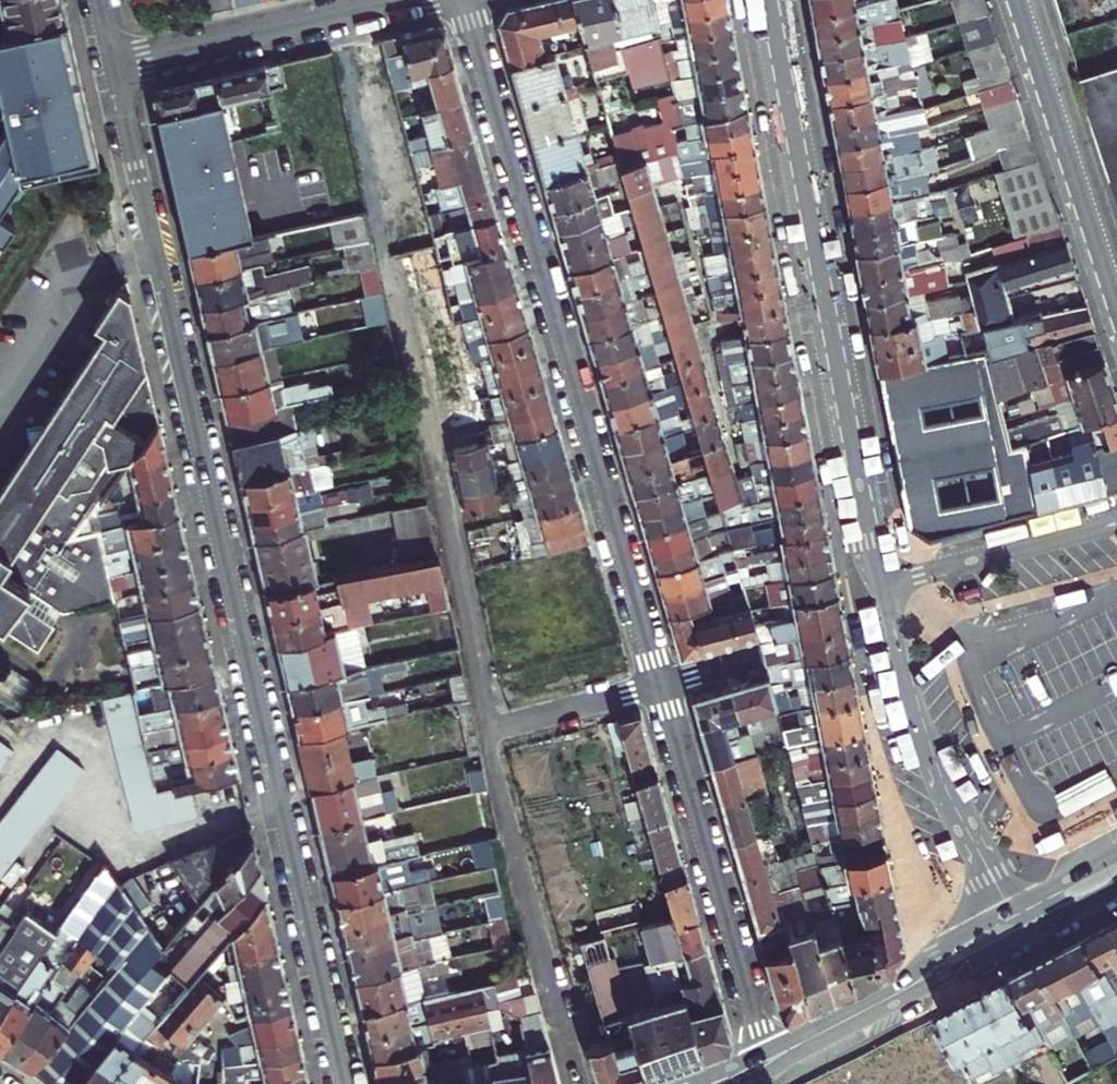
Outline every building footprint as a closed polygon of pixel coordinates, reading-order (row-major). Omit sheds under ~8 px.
[(65,19),(61,0),(0,0),(0,6),(6,33),(65,19)] [(230,0),(204,0),(207,12),(232,7),(230,0)] [(548,32),(580,23),(573,0),(550,0),(519,7),(526,33),(536,30),(538,35),(548,32)] [(622,32),(613,0),(573,0),(580,23),(586,46),(592,68),(616,61),(614,50),(616,49),(612,34),(622,32)] [(622,32),(651,26),(653,32),(661,30),(661,26),(659,20),(657,13),(653,1),(653,0),(613,0),(622,32)] [(670,18),(683,15),(680,0),(666,0),(670,18)] [(683,15),(727,6),(726,0),(680,0),(683,15)] [(811,14),(867,2),(880,0),(808,0),(811,14)] [(989,14),(984,0),(961,0),(968,21),(989,14)] [(1061,33),(1116,17),(1116,0),(1052,0),(1061,33)] [(867,2),(811,14),(815,35),(872,25),(867,2)] [(683,15),(687,35),(731,27),(727,6),(683,15)] [(538,35),(536,30),(526,33),(519,7),(500,11),(496,18),(510,68),(544,58),(538,35)] [(664,12),(657,13),(659,20),(665,19),(664,12)] [(968,51),(969,50),(997,40),(989,14),(968,21),(959,24),(968,51)] [(683,15),(670,18),(674,38),(687,35),(683,15)] [(19,225),(2,213),(21,185),(86,169),(99,166),(65,19),(6,33),(0,34),(0,90),(7,123),(0,134),(0,252),(19,225)] [(899,21),(872,25),(876,47),(899,42),(897,36),(903,35),(899,21)] [(872,25),(815,35),(819,56),(876,47),(872,25)] [(401,34),(405,52),(405,55),(447,44),(443,30),(436,26),(401,34)] [(687,35),(690,55),(735,47),(731,27),(687,35)] [(614,50),(616,61),(627,58),(624,47),(626,46),(622,32),(612,34),(616,49),(614,50)] [(687,35),(674,38),(678,57),(690,55),(687,35)] [(660,40),(659,38),(626,46),(624,47),(627,58),(634,86),(669,77),(667,68),(665,60),(663,54),(660,40)] [(671,52),(668,39),(660,40),(663,54),(671,52)] [(969,50),(973,64),(1002,54),(997,40),(969,50)] [(899,42),(876,47),(879,68),(886,67),(910,62),(906,47),(900,48),(899,42)] [(414,73),(415,80),(427,76),(426,70),(452,63),(447,44),(405,55),(405,52),(393,55),(385,57),(389,71),(403,68),(405,76),(406,76),(414,73)] [(690,55),(695,76),(739,67),(735,47),(690,55)] [(879,68),(876,47),(819,56),(823,78),(879,68)] [(392,48),(384,51),(385,57),(393,55),(392,48)] [(973,64),(978,77),(1006,67),(1002,54),(973,64)] [(510,68),(521,106),(571,92),(570,87),(564,89),(554,55),(544,58),(510,68)] [(690,55),(678,57),(682,78),(695,76),(690,55)] [(665,60),(667,68),(675,66),(673,58),(665,60)] [(879,68),(823,78),(828,103),(885,92),(916,87),(915,80),(910,62),(886,67),(879,68)] [(247,93),(261,89),(285,84),(281,63),(243,71),(247,93)] [(402,117),(413,113),(463,99),(452,63),(426,70),(427,76),(415,80),(420,98),(398,104),(402,117)] [(678,79),(675,66),(667,68),(669,77),(670,80),(678,79)] [(686,97),(698,95),(742,86),(739,67),(695,76),(682,78),(678,79),(670,80),(675,100),(682,98),(686,97)] [(978,77),(982,91),(1011,81),(1006,67),(978,77)] [(403,68),(389,71),(392,80),(405,76),(403,68)] [(1116,195),(1116,68),(1079,80),(1116,195)] [(247,93),(243,71),(216,78),(220,99),(247,93)] [(216,78),(157,92),(153,98),(156,114),(220,99),(216,78)] [(986,109),(1017,98),(1011,81),(982,91),(980,92),(986,109)] [(742,86),(698,95),(702,116),(746,105),(742,86)] [(571,92),(521,106),(532,145),(576,133),(567,100),(573,98),(571,92)] [(885,92),(828,103),(832,123),(889,113),(885,92)] [(698,95),(686,97),(690,120),(699,117),(702,116),(698,95)] [(993,129),(1023,118),(1017,98),(986,109),(993,129)] [(220,99),(156,114),(187,251),(252,236),(220,99)] [(434,146),(447,143),(473,135),(463,99),(413,113),(415,124),(427,121),(434,146)] [(906,103),(908,110),(922,107),(920,101),(906,103)] [(702,137),(727,133),(726,130),(749,126),(746,105),(702,116),(699,117),(702,133),(702,137)] [(908,110),(889,113),(832,123),(836,144),(893,135),(927,129),(922,107),(908,110)] [(665,131),(615,146),(620,162),(621,168),(676,151),(674,141),(671,127),(679,123),(681,123),(677,108),(660,112),(665,131)] [(1029,138),(1023,118),(993,129),(964,138),(971,159),(1000,149),(1029,138)] [(671,127),(674,141),(682,138),(679,123),(671,127)] [(686,155),(752,142),(749,126),(726,130),(727,133),(702,137),(702,133),(682,138),(686,155)] [(576,133),(532,145),(543,183),(587,171),(593,169),(592,164),(585,166),(576,133)] [(473,135),(447,143),(459,186),(485,179),(473,135)] [(893,135),(836,144),(840,166),(897,155),(893,135)] [(1029,138),(1000,149),(1006,171),(1037,160),(1029,138)] [(752,142),(686,155),(677,157),(681,175),(682,178),(689,176),(698,175),(757,163),(752,142)] [(917,145),(918,152),(932,149),(931,143),(917,145)] [(938,171),(934,157),(932,150),(932,149),(918,152),(897,155),(840,166),(844,189),(905,177),(938,171)] [(677,157),(676,151),(621,168),(623,173),(625,182),(627,188),(628,191),(652,184),(681,175),(677,157)] [(1001,172),(1008,193),(1043,180),(1037,160),(1006,171),(1001,172)] [(620,162),(608,165),(611,176),(623,173),(621,168),(620,162)] [(698,175),(701,193),(760,182),(757,163),(698,175)] [(106,197),(99,166),(86,169),(93,200),(106,197)] [(543,183),(551,210),(594,198),(587,171),(543,183)] [(905,177),(844,189),(848,209),(891,202),(910,198),(905,177)] [(438,212),(464,205),(491,197),(485,179),(459,186),(434,194),(438,212)] [(1015,213),(1050,201),(1043,180),(1008,193),(1015,213)] [(701,193),(705,213),(764,201),(760,182),(701,193)] [(659,207),(652,184),(628,191),(630,196),(635,214),(659,207)] [(928,194),(944,192),(941,184),(927,188),(928,194)] [(623,198),(630,196),(628,191),(627,188),(620,190),(623,198)] [(944,192),(928,194),(930,203),(945,200),(944,193),(944,192)] [(470,224),(496,216),(491,197),(464,205),(470,224)] [(594,198),(551,210),(557,230),(600,218),(594,198)] [(705,213),(709,234),(767,222),(764,201),(705,213)] [(1023,238),(1027,236),(1059,225),(1050,201),(1015,213),(1023,238)] [(848,209),(852,231),(914,220),(912,213),(911,208),(893,212),(891,202),(848,209)] [(947,206),(912,213),(914,220),(949,213),(947,206)] [(665,230),(659,207),(635,214),(637,221),(639,229),(641,236),(641,238),(665,230)] [(474,239),(477,250),(504,242),(496,216),(470,224),(474,239)] [(600,218),(557,230),(562,250),(606,238),(600,218)] [(914,220),(852,231),(856,253),(914,242),(918,242),(916,234),(914,220)] [(639,229),(637,221),(630,222),(632,231),(639,229)] [(767,222),(709,234),(696,237),(699,249),(700,256),(713,254),(771,242),(767,222)] [(1059,225),(1027,236),(1033,253),(1064,243),(1059,225)] [(116,242),(113,227),(98,231),(101,245),(116,242)] [(939,237),(954,235),(952,227),(938,230),(939,237)] [(639,229),(632,231),(634,238),(641,236),(639,229)] [(187,251),(194,278),(261,263),(258,249),(284,244),(281,230),(252,236),(187,251)] [(457,244),(453,230),(444,232),(433,235),(435,245),(440,260),(451,257),(455,256),(453,245),(457,244)] [(672,256),(665,230),(641,238),(644,248),(647,258),(648,263),(672,256)] [(939,237),(938,230),(916,234),(918,242),(925,241),(939,237)] [(347,270),(375,264),(374,257),(369,237),(341,244),(347,270)] [(611,257),(606,238),(562,250),(568,269),(611,257)] [(919,267),(929,265),(925,241),(918,242),(914,242),(919,267)] [(461,281),(511,267),(504,242),(477,250),(479,257),(474,259),(469,260),(463,261),(457,263),(456,263),(461,281)] [(713,254),(716,274),(775,262),(771,242),(713,254)] [(856,253),(861,278),(919,267),(914,242),(856,253)] [(973,309),(978,329),(1013,323),(1007,300),(1005,290),(1072,267),(1064,243),(1033,253),(965,276),(967,282),(968,291),(973,309)] [(611,257),(568,269),(575,292),(628,277),(644,273),(651,271),(648,263),(647,258),(625,264),(622,254),(611,257)] [(679,279),(672,256),(648,263),(651,271),(653,279),(655,286),(679,279)] [(775,262),(716,274),(711,275),(705,276),(706,282),(709,296),(715,294),(720,294),(779,282),(775,262)] [(919,267),(861,278),(865,302),(923,290),(937,288),(947,286),(942,262),(936,264),(929,265),(919,267)] [(200,305),(278,286),(311,279),(307,264),(263,274),(261,263),(194,278),(200,305)] [(466,301),(516,286),(511,267),(461,281),(466,301)] [(1005,290),(1007,300),(1076,278),(1072,267),(1005,290)] [(651,271),(644,273),(646,281),(653,279),(651,271)] [(575,292),(581,315),(635,300),(628,277),(575,292)] [(685,302),(679,279),(655,286),(658,294),(661,307),(662,309),(685,302)] [(779,282),(720,294),(723,310),(738,307),(739,314),(783,306),(779,282)] [(200,305),(206,332),(248,322),(272,316),(284,314),(278,286),(200,305)] [(466,301),(472,320),(522,306),(516,286),(466,301)] [(937,288),(923,290),(928,310),(941,307),(937,288)] [(129,299),(116,290),(92,326),(101,333),(0,488),(0,625),(1,626),(70,535),(77,525),(92,505),(100,495),(120,469),(157,421),(129,299)] [(865,302),(870,329),(931,316),(947,313),(946,306),(941,307),(928,310),(923,290),(865,302)] [(380,291),(363,295),(366,308),(350,313),(353,327),(387,319),(380,291)] [(957,304),(958,312),(973,309),(968,291),(955,294),(957,304)] [(641,321),(635,300),(581,315),(587,336),(641,321)] [(663,315),(666,324),(668,332),(692,326),(685,302),(662,309),(663,315)] [(946,306),(947,313),(958,312),(957,304),(946,306)] [(472,320),(476,338),(527,323),(522,306),(472,320)] [(741,324),(743,336),(787,328),(785,316),(783,306),(739,314),(741,324)] [(662,309),(661,307),(655,309),(657,316),(663,315),(662,309)] [(714,317),(714,319),(739,314),(738,307),(723,310),(719,311),(718,309),(712,310),(714,317)] [(1013,323),(978,329),(983,351),(986,360),(1092,328),(1085,308),(1013,323)] [(978,329),(973,309),(958,312),(962,333),(978,329)] [(663,315),(657,316),(660,325),(666,324),(663,315)] [(261,347),(298,339),(310,337),(308,327),(276,334),(272,316),(248,322),(206,332),(212,358),(261,347)] [(931,316),(870,329),(874,350),(934,337),(931,316)] [(587,336),(594,359),(653,342),(647,319),(641,321),(587,336)] [(473,340),(478,359),(532,343),(527,323),(476,338),(473,340)] [(670,337),(674,351),(676,359),(677,362),(700,356),(692,326),(668,332),(670,337)] [(743,336),(720,340),(722,350),(725,362),(792,350),(787,328),(743,336)] [(986,360),(995,396),(1019,390),(1048,380),(1053,378),(1048,362),(1098,345),(1092,328),(986,360)] [(331,340),(330,332),(310,337),(298,339),(300,347),(331,340)] [(874,350),(878,372),(939,360),(934,337),(874,350)] [(656,356),(653,342),(594,359),(600,381),(644,369),(641,359),(656,356)] [(483,377),(538,362),(532,343),(478,359),(483,377)] [(1056,403),(1111,385),(1098,345),(1048,362),(1053,378),(1048,380),(1056,403)] [(212,358),(219,390),(268,379),(261,347),(212,358)] [(722,350),(714,352),(720,381),(728,378),(725,362),(722,350)] [(792,350),(725,362),(728,378),(730,383),(736,382),(752,379),(795,370),(792,350)] [(939,360),(878,372),(896,467),(957,457),(997,450),(1009,448),(1002,419),(995,396),(986,360),(983,351),(948,358),(939,360)] [(708,384),(700,356),(677,362),(679,368),(683,382),(685,390),(708,384)] [(676,359),(671,361),(673,370),(679,368),(677,362),(676,359)] [(483,377),(488,397),(544,381),(538,362),(483,377)] [(305,387),(322,384),(319,368),(302,372),(304,381),(305,387)] [(600,381),(607,404),(665,387),(663,377),(647,382),(644,369),(600,381)] [(795,370),(752,379),(756,399),(799,391),(795,370)] [(725,405),(726,409),(735,407),(734,403),(731,390),(730,383),(728,378),(720,381),(726,405),(725,405)] [(219,390),(225,418),(274,406),(331,393),(329,382),(322,384),(305,387),(304,381),(270,389),(268,379),(219,390)] [(508,418),(551,406),(544,381),(488,397),(494,415),(507,412),(508,418)] [(715,412),(708,384),(685,390),(687,398),(689,405),(692,413),(693,418),(715,412)] [(1111,385),(1056,403),(1053,404),(1002,419),(1009,448),(1021,444),(1044,436),(1064,430),(1087,422),(1093,420),(1099,418),(1116,412),(1116,403),(1111,385)] [(665,387),(607,404),(613,427),(656,415),(653,402),(668,398),(665,387)] [(742,422),(759,418),(803,410),(799,391),(756,399),(734,403),(735,407),(736,411),(732,412),(733,416),(734,418),(737,417),(741,416),(742,422)] [(686,415),(692,413),(689,405),(683,407),(686,415)] [(225,418),(232,444),(280,433),(274,406),(225,418)] [(508,418),(513,437),(556,426),(551,406),(508,418)] [(728,417),(733,416),(732,412),(736,411),(735,407),(726,409),(728,417)] [(613,427),(620,449),(675,433),(681,431),(676,409),(656,415),(613,427)] [(763,437),(763,439),(807,431),(803,410),(759,418),(742,422),(739,423),(740,428),(744,427),(744,432),(741,432),(741,435),(743,441),(748,440),(763,437)] [(723,440),(715,412),(693,418),(696,427),(700,441),(701,446),(723,440)] [(1109,492),(1116,490),(1116,412),(1099,418),(1107,446),(1095,448),(1109,492)] [(1087,422),(1090,430),(1096,429),(1093,420),(1087,422)] [(140,464),(166,459),(157,421),(120,469),(129,467),(130,473),(142,471),(140,464)] [(506,439),(511,459),(562,445),(556,426),(513,437),(506,439)] [(232,444),(240,481),(305,466),(296,429),(280,433),(232,444)] [(807,431),(763,439),(767,458),(810,450),(807,431)] [(620,449),(626,470),(681,455),(675,433),(620,449)] [(479,443),(451,449),(455,469),(489,461),(503,458),(501,450),(484,442),(484,437),(478,438),(479,443)] [(731,468),(723,440),(701,446),(702,449),(704,456),(709,472),(709,474),(731,468)] [(701,446),(700,441),(694,443),(696,450),(702,449),(701,446)] [(738,466),(748,463),(747,462),(745,450),(743,441),(733,443),(738,466)] [(957,457),(896,467),(907,524),(930,539),(1036,511),(1026,466),(1026,465),(1021,444),(1009,448),(997,450),(957,457)] [(506,460),(511,480),(567,463),(562,445),(511,459),(506,460)] [(1060,504),(1109,492),(1095,448),(1049,460),(1060,504)] [(702,449),(696,450),(698,458),(704,456),(702,449)] [(748,463),(752,482),(814,470),(810,450),(767,458),(747,462),(748,463)] [(356,455),(349,457),(350,465),(358,463),(356,455)] [(626,470),(633,493),(676,481),(687,478),(681,455),(626,470)] [(136,497),(172,489),(166,459),(140,464),(142,471),(130,473),(136,497)] [(1036,511),(1060,504),(1049,460),(1049,459),(1026,465),(1026,466),(1036,511)] [(455,469),(460,493),(495,485),(501,484),(498,470),(491,472),(489,461),(455,469)] [(514,499),(530,494),(573,482),(567,463),(511,480),(510,481),(514,499)] [(245,504),(294,494),(308,491),(312,489),(307,466),(305,466),(240,481),(245,504)] [(739,497),(731,468),(709,474),(714,491),(718,503),(732,499),(739,497)] [(814,470),(752,482),(757,502),(775,498),(818,489),(814,470)] [(633,493),(638,512),(681,500),(676,481),(633,493)] [(530,494),(535,512),(578,501),(573,482),(530,494)] [(495,485),(460,493),(464,513),(499,505),(495,485)] [(118,524),(124,523),(177,509),(172,489),(136,497),(138,507),(115,512),(118,524)] [(775,498),(779,519),(822,511),(818,489),(775,498)] [(308,491),(294,494),(298,511),(312,508),(308,491)] [(250,522),(298,511),(294,494),(245,504),(250,522)] [(94,506),(106,504),(100,495),(92,505),(94,506)] [(681,500),(638,512),(643,532),(687,520),(681,500)] [(541,532),(546,550),(575,542),(589,538),(578,501),(535,512),(525,516),(530,535),(541,532)] [(402,564),(437,556),(436,553),(433,552),(424,502),(389,510),(399,564),(402,564)] [(316,526),(312,508),(298,511),(302,528),(306,528),(316,526)] [(109,550),(129,545),(182,532),(177,509),(124,523),(118,524),(97,529),(100,544),(102,552),(109,550)] [(746,510),(721,514),(725,529),(749,524),(746,510)] [(253,539),(302,528),(298,511),(250,522),(253,539)] [(708,534),(725,529),(721,514),(720,511),(714,512),(706,514),(708,523),(705,523),(708,534)] [(780,538),(825,530),(822,511),(779,519),(749,524),(725,529),(730,548),(754,543),(755,545),(761,544),(761,542),(780,538)] [(687,520),(643,532),(649,550),(692,538),(687,520)] [(77,525),(70,535),(83,532),(77,525)] [(265,592),(313,582),(316,582),(306,528),(302,528),(253,539),(265,592)] [(59,609),(112,597),(110,588),(107,574),(106,566),(102,552),(100,544),(97,529),(83,532),(70,535),(1,626),(33,647),(49,622),(39,615),(47,602),(59,609)] [(725,529),(708,534),(714,554),(717,553),(731,549),(730,548),(725,529)] [(829,549),(825,530),(780,538),(782,550),(749,556),(750,564),(783,557),(829,549)] [(114,572),(134,568),(187,555),(182,532),(129,545),(109,550),(102,552),(106,566),(107,574),(114,572)] [(649,550),(655,570),(698,558),(692,538),(649,550)] [(729,567),(735,565),(731,549),(717,553),(721,569),(729,567)] [(833,569),(829,549),(783,557),(786,578),(833,569)] [(137,581),(140,591),(193,579),(187,555),(134,568),(114,572),(107,574),(110,588),(137,581)] [(446,596),(442,580),(437,556),(402,564),(407,588),(423,584),(429,609),(438,607),(448,605),(446,596)] [(655,570),(660,589),(703,577),(698,558),(655,570)] [(375,595),(407,588),(402,564),(399,564),(370,570),(375,595)] [(729,567),(730,569),(736,591),(742,590),(741,587),(739,579),(736,567),(735,565),(729,567)] [(833,569),(786,578),(788,586),(767,590),(770,604),(791,601),(837,592),(833,569)] [(336,578),(339,596),(341,602),(342,609),(345,622),(369,616),(365,597),(375,595),(370,570),(336,578)] [(667,613),(686,608),(705,602),(710,601),(703,577),(660,589),(667,613)] [(748,578),(739,579),(741,587),(749,585),(748,578)] [(193,579),(140,591),(144,608),(197,596),(193,579)] [(265,592),(271,618),(318,607),(313,582),(265,592)] [(837,592),(791,601),(794,619),(789,617),(768,621),(770,632),(764,633),(765,641),(800,633),(843,624),(837,592)] [(144,608),(151,636),(203,624),(197,596),(144,608)] [(329,598),(331,605),(341,602),(339,596),(329,598)] [(707,610),(709,616),(727,611),(724,599),(715,601),(707,610)] [(276,640),(277,642),(323,632),(335,630),(346,627),(345,624),(345,622),(342,609),(341,602),(331,605),(318,607),(271,618),(276,640)] [(727,611),(736,641),(756,635),(748,609),(747,606),(727,611)] [(698,652),(689,621),(686,608),(667,613),(679,657),(698,652)] [(698,652),(718,646),(709,616),(707,610),(702,611),(704,618),(689,621),(698,652)] [(718,646),(736,641),(727,611),(709,616),(718,646)] [(369,616),(345,622),(345,624),(346,627),(356,625),(364,623),(370,622),(369,619),(369,616)] [(126,622),(118,623),(120,631),(127,630),(126,622)] [(151,636),(156,660),(208,648),(203,624),(151,636)] [(843,624),(800,633),(804,658),(848,649),(843,624)] [(277,642),(286,683),(344,671),(335,630),(323,632),(277,642)] [(208,648),(156,660),(161,683),(166,682),(214,671),(208,648)] [(848,649),(804,658),(809,682),(852,673),(848,649)] [(418,655),(367,666),(369,675),(419,664),(418,655)] [(768,655),(761,656),(764,664),(770,663),(768,655)] [(133,657),(126,659),(128,666),(135,665),(133,657)] [(764,664),(766,673),(772,671),(771,665),(770,663),(764,664)] [(137,673),(135,665),(128,666),(129,674),(137,673)] [(343,699),(367,694),(362,667),(344,671),(286,683),(293,710),(343,699)] [(219,695),(214,671),(166,682),(172,706),(219,695)] [(852,673),(809,682),(813,705),(857,697),(852,673)] [(767,677),(748,682),(756,711),(775,705),(771,689),(767,677)] [(748,682),(730,687),(738,715),(745,714),(756,711),(748,682)] [(726,737),(742,732),(749,730),(747,725),(745,714),(738,715),(730,687),(691,698),(699,726),(721,720),(726,737)] [(140,702),(137,689),(130,690),(134,704),(140,702)] [(101,698),(134,829),(195,815),(188,784),(171,788),(154,792),(148,770),(147,764),(143,743),(141,736),(140,733),(136,715),(135,708),(134,704),(130,690),(101,698)] [(140,733),(176,724),(223,713),(219,695),(172,706),(143,713),(136,715),(140,733)] [(779,718),(781,728),(786,743),(820,736),(862,728),(857,697),(813,705),(783,711),(777,712),(779,718)] [(293,710),(298,735),(341,726),(348,725),(343,699),(293,710)] [(381,707),(383,717),(405,712),(403,702),(381,707)] [(141,707),(135,708),(136,715),(143,713),(141,707)] [(176,724),(180,741),(227,731),(223,713),(176,724)] [(617,719),(623,739),(629,760),(650,754),(639,713),(617,719)] [(710,764),(732,757),(726,737),(721,720),(699,726),(710,764)] [(298,735),(311,789),(353,779),(341,726),(298,735)] [(820,736),(823,756),(866,747),(862,728),(820,736)] [(165,766),(232,751),(227,731),(180,741),(151,749),(149,742),(143,743),(147,764),(164,760),(165,766)] [(141,736),(143,743),(149,742),(148,735),(141,736)] [(0,744),(0,765),(10,752),(0,744)] [(866,747),(823,756),(827,776),(870,768),(866,747)] [(0,820),(0,876),(81,770),(54,750),(0,820)] [(168,774),(171,788),(188,784),(237,773),(232,751),(165,766),(164,760),(147,764),(148,770),(155,769),(160,775),(168,774)] [(803,753),(789,756),(791,762),(804,760),(803,753)] [(710,764),(721,803),(743,797),(732,760),(732,757),(710,764)] [(806,767),(804,760),(791,762),(793,770),(806,767)] [(874,789),(870,768),(827,776),(831,796),(874,789)] [(646,821),(668,816),(656,774),(634,780),(646,821)] [(319,826),(361,816),(359,805),(353,779),(311,789),(319,826)] [(877,807),(874,789),(831,796),(817,799),(810,801),(802,802),(803,808),(807,821),(818,819),(835,816),(877,807)] [(766,790),(760,792),(762,799),(768,797),(766,790)] [(816,793),(800,796),(802,802),(810,801),(817,799),(816,793)] [(721,803),(732,841),(754,835),(743,797),(721,803)] [(383,812),(380,801),(374,802),(375,813),(383,812)] [(361,816),(375,813),(374,802),(359,805),(361,816)] [(881,827),(877,807),(835,816),(839,836),(881,827)] [(330,873),(394,859),(419,854),(416,841),(381,848),(379,836),(366,838),(361,816),(319,826),(330,873)] [(666,869),(682,865),(668,816),(646,821),(661,875),(667,873),(666,869)] [(820,832),(818,819),(807,821),(813,841),(820,839),(818,832),(820,832)] [(172,868),(196,905),(201,899),(214,883),(252,839),(249,827),(172,868)] [(885,846),(881,827),(839,836),(842,855),(885,846)] [(743,880),(765,874),(754,835),(732,841),(743,880)] [(252,839),(214,883),(217,899),(210,908),(206,913),(212,919),(214,916),(258,864),(252,839)] [(821,847),(820,839),(813,841),(814,848),(821,847)] [(824,880),(825,885),(889,872),(885,846),(842,855),(843,860),(819,866),(824,880)] [(394,859),(396,866),(420,861),(419,854),(394,859)] [(336,900),(400,885),(396,866),(394,859),(330,873),(336,900)] [(138,1007),(166,974),(161,969),(150,961),(161,947),(100,862),(58,924),(75,937),(94,951),(113,965),(95,986),(92,990),(27,1070),(51,1083),(75,1083),(138,1007)] [(796,869),(801,886),(824,880),(819,866),(819,863),(796,869)] [(232,933),(265,896),(258,864),(214,916),(232,933)] [(675,924),(697,918),(682,865),(666,869),(667,873),(661,875),(673,916),(675,924)] [(864,901),(868,900),(877,899),(879,911),(896,908),(889,872),(825,885),(828,896),(830,903),(837,901),(836,896),(856,892),(857,897),(863,896),(864,901)] [(743,880),(757,929),(780,923),(773,901),(772,895),(765,874),(743,880)] [(801,886),(805,902),(828,896),(825,885),(824,880),(801,886)] [(419,881),(400,885),(404,903),(423,900),(419,881)] [(214,883),(201,899),(210,908),(217,899),(214,883)] [(336,900),(342,926),(407,911),(422,908),(434,905),(432,897),(423,900),(404,903),(400,885),(336,900)] [(499,890),(451,901),(456,927),(505,916),(499,890)] [(231,940),(273,930),(265,896),(232,933),(230,936),(231,940)] [(877,899),(868,900),(870,919),(875,922),(881,920),(881,924),(866,928),(868,934),(870,940),(877,974),(891,968),(903,943),(896,908),(879,911),(877,899)] [(422,908),(407,911),(410,929),(426,925),(422,908)] [(407,911),(342,926),(348,952),(440,931),(438,923),(426,925),(410,929),(407,911)] [(808,1008),(832,996),(812,923),(809,914),(802,916),(785,921),(808,1008)] [(232,933),(214,916),(212,919),(206,926),(202,931),(220,947),(230,936),(232,933)] [(678,952),(705,944),(697,918),(675,924),(673,916),(642,925),(652,959),(672,954),(678,952)] [(832,996),(854,985),(836,922),(834,917),(812,923),(832,996)] [(49,937),(20,918),(8,934),(0,929),(0,1009),(49,937)] [(836,922),(854,985),(877,974),(870,940),(868,934),(855,937),(851,918),(836,922)] [(808,1008),(785,921),(780,923),(757,929),(780,1011),(791,1017),(808,1008)] [(1116,993),(1116,932),(1113,925),(1087,938),(1116,993)] [(277,951),(273,930),(231,940),(235,960),(277,951)] [(195,977),(218,949),(220,947),(202,931),(171,967),(166,963),(161,969),(166,974),(169,970),(187,985),(195,977)] [(354,977),(415,963),(418,963),(414,945),(441,940),(440,931),(348,952),(354,977)] [(28,1004),(21,999),(29,988),(32,989),(63,945),(50,935),(50,936),(49,937),(0,1009),(0,1044),(28,1004)] [(586,959),(586,962),(610,956),(603,936),(581,942),(586,959)] [(94,951),(75,937),(58,962),(76,975),(77,973),(94,951)] [(1087,938),(1064,950),(1083,987),(1097,980),(1107,999),(1099,1003),(1097,998),(1091,1002),(1093,1006),(1116,1050),(1116,993),(1087,938)] [(690,978),(680,981),(701,1056),(727,1047),(730,1034),(705,944),(678,952),(680,960),(685,958),(690,978)] [(1093,1006),(1074,1017),(1071,1012),(1091,1002),(1083,987),(1064,950),(1038,964),(1068,1020),(1094,1068),(1116,1056),(1116,1050),(1093,1006)] [(113,965),(94,951),(77,973),(95,986),(113,965)] [(282,971),(277,951),(235,960),(221,963),(224,983),(240,980),(282,971)] [(430,960),(432,973),(464,966),(461,953),(430,960)] [(701,1056),(680,981),(672,954),(645,961),(656,1004),(627,1012),(614,970),(610,956),(586,962),(593,985),(601,1012),(603,1022),(628,1015),(645,1075),(701,1056)] [(436,993),(432,973),(430,960),(418,963),(415,963),(422,996),(436,993)] [(354,977),(361,1010),(403,1000),(415,998),(422,996),(415,963),(354,977)] [(1068,1020),(1038,964),(1013,976),(1040,1028),(1059,1018),(1062,1023),(1068,1020)] [(240,980),(245,999),(286,990),(282,971),(240,980)] [(537,1001),(536,995),(520,999),(514,976),(492,981),(497,1004),(514,1000),(516,1011),(539,1006),(537,1001)] [(1027,1062),(1052,1050),(1040,1028),(1013,976),(976,996),(1012,1062),(1010,1063),(1016,1075),(1030,1068),(1027,1062)] [(49,1010),(43,1007),(56,990),(50,986),(54,981),(48,977),(29,1005),(28,1004),(0,1044),(0,1053),(11,1060),(49,1010)] [(181,992),(208,1016),(221,1000),(219,999),(211,992),(205,986),(195,977),(187,985),(181,992)] [(427,1019),(431,1038),(489,1025),(486,1011),(480,984),(436,993),(422,996),(424,1007),(427,1019)] [(27,1070),(92,990),(86,986),(83,991),(78,987),(63,1005),(57,1000),(49,1010),(11,1060),(27,1070)] [(215,986),(211,992),(219,999),(224,994),(215,986)] [(286,990),(245,999),(249,1017),(290,1008),(286,990)] [(195,1032),(208,1016),(181,992),(169,1008),(195,1032)] [(422,996),(415,998),(417,1008),(424,1007),(422,996)] [(976,1083),(984,1083),(998,1077),(1001,1082),(1016,1075),(1010,1063),(1012,1062),(976,996),(940,1014),(976,1083)] [(361,1010),(367,1033),(408,1024),(403,1000),(361,1010)] [(134,1051),(155,1025),(161,1017),(155,1014),(152,1018),(138,1007),(75,1083),(108,1083),(134,1051)] [(192,1035),(195,1032),(169,1008),(161,1017),(155,1025),(167,1033),(172,1037),(180,1043),(186,1048),(191,1052),(199,1059),(204,1063),(213,1052),(192,1035)] [(291,1011),(290,1008),(249,1017),(250,1020),(250,1024),(292,1015),(291,1011)] [(296,1034),(292,1015),(250,1024),(229,1036),(238,1048),(296,1034)] [(587,1046),(598,1083),(620,1083),(645,1075),(628,1015),(603,1022),(608,1039),(587,1046)] [(525,1052),(532,1083),(560,1083),(553,1058),(545,1028),(542,1018),(527,1021),(527,1032),(531,1051),(525,1052)] [(367,1033),(372,1056),(418,1046),(432,1043),(431,1038),(427,1019),(408,1024),(367,1033)] [(422,1065),(448,1059),(462,1056),(468,1055),(469,1057),(470,1062),(478,1060),(487,1059),(495,1058),(489,1025),(431,1038),(432,1043),(418,1046),(422,1065)] [(172,1037),(167,1033),(162,1040),(167,1044),(172,1037)] [(301,1053),(296,1034),(238,1048),(240,1059),(257,1054),(259,1063),(301,1053)] [(162,1051),(167,1044),(162,1040),(157,1047),(162,1051)] [(167,1044),(162,1051),(166,1054),(171,1048),(167,1044)] [(422,1065),(418,1046),(372,1056),(378,1083),(416,1083),(415,1081),(425,1078),(422,1065)] [(240,1059),(238,1048),(218,1052),(219,1065),(240,1062),(240,1059)] [(525,1052),(519,1050),(511,1051),(515,1072),(509,1073),(512,1083),(532,1083),(525,1052)] [(152,1064),(134,1051),(108,1083),(138,1083),(152,1064)] [(199,1059),(191,1052),(189,1057),(182,1083),(184,1083),(195,1083),(196,1080),(199,1059)] [(244,1081),(262,1078),(304,1070),(301,1053),(259,1063),(257,1054),(240,1059),(240,1062),(219,1065),(221,1083),(241,1082),(244,1082),(244,1081)] [(487,1059),(488,1067),(497,1065),(495,1058),(487,1059)] [(196,1080),(210,1079),(211,1068),(204,1063),(199,1059),(196,1080)] [(440,1083),(438,1075),(451,1072),(449,1065),(448,1059),(422,1065),(425,1078),(415,1081),(416,1083),(441,1083),(440,1083)] [(488,1067),(487,1059),(478,1060),(479,1068),(488,1067)] [(463,1072),(462,1063),(454,1064),(455,1069),(458,1072),(463,1072)] [(170,1077),(152,1064),(138,1083),(165,1083),(170,1077)] [(262,1078),(264,1083),(307,1083),(304,1070),(262,1078)] [(490,1076),(491,1083),(512,1083),(509,1073),(490,1076)]
